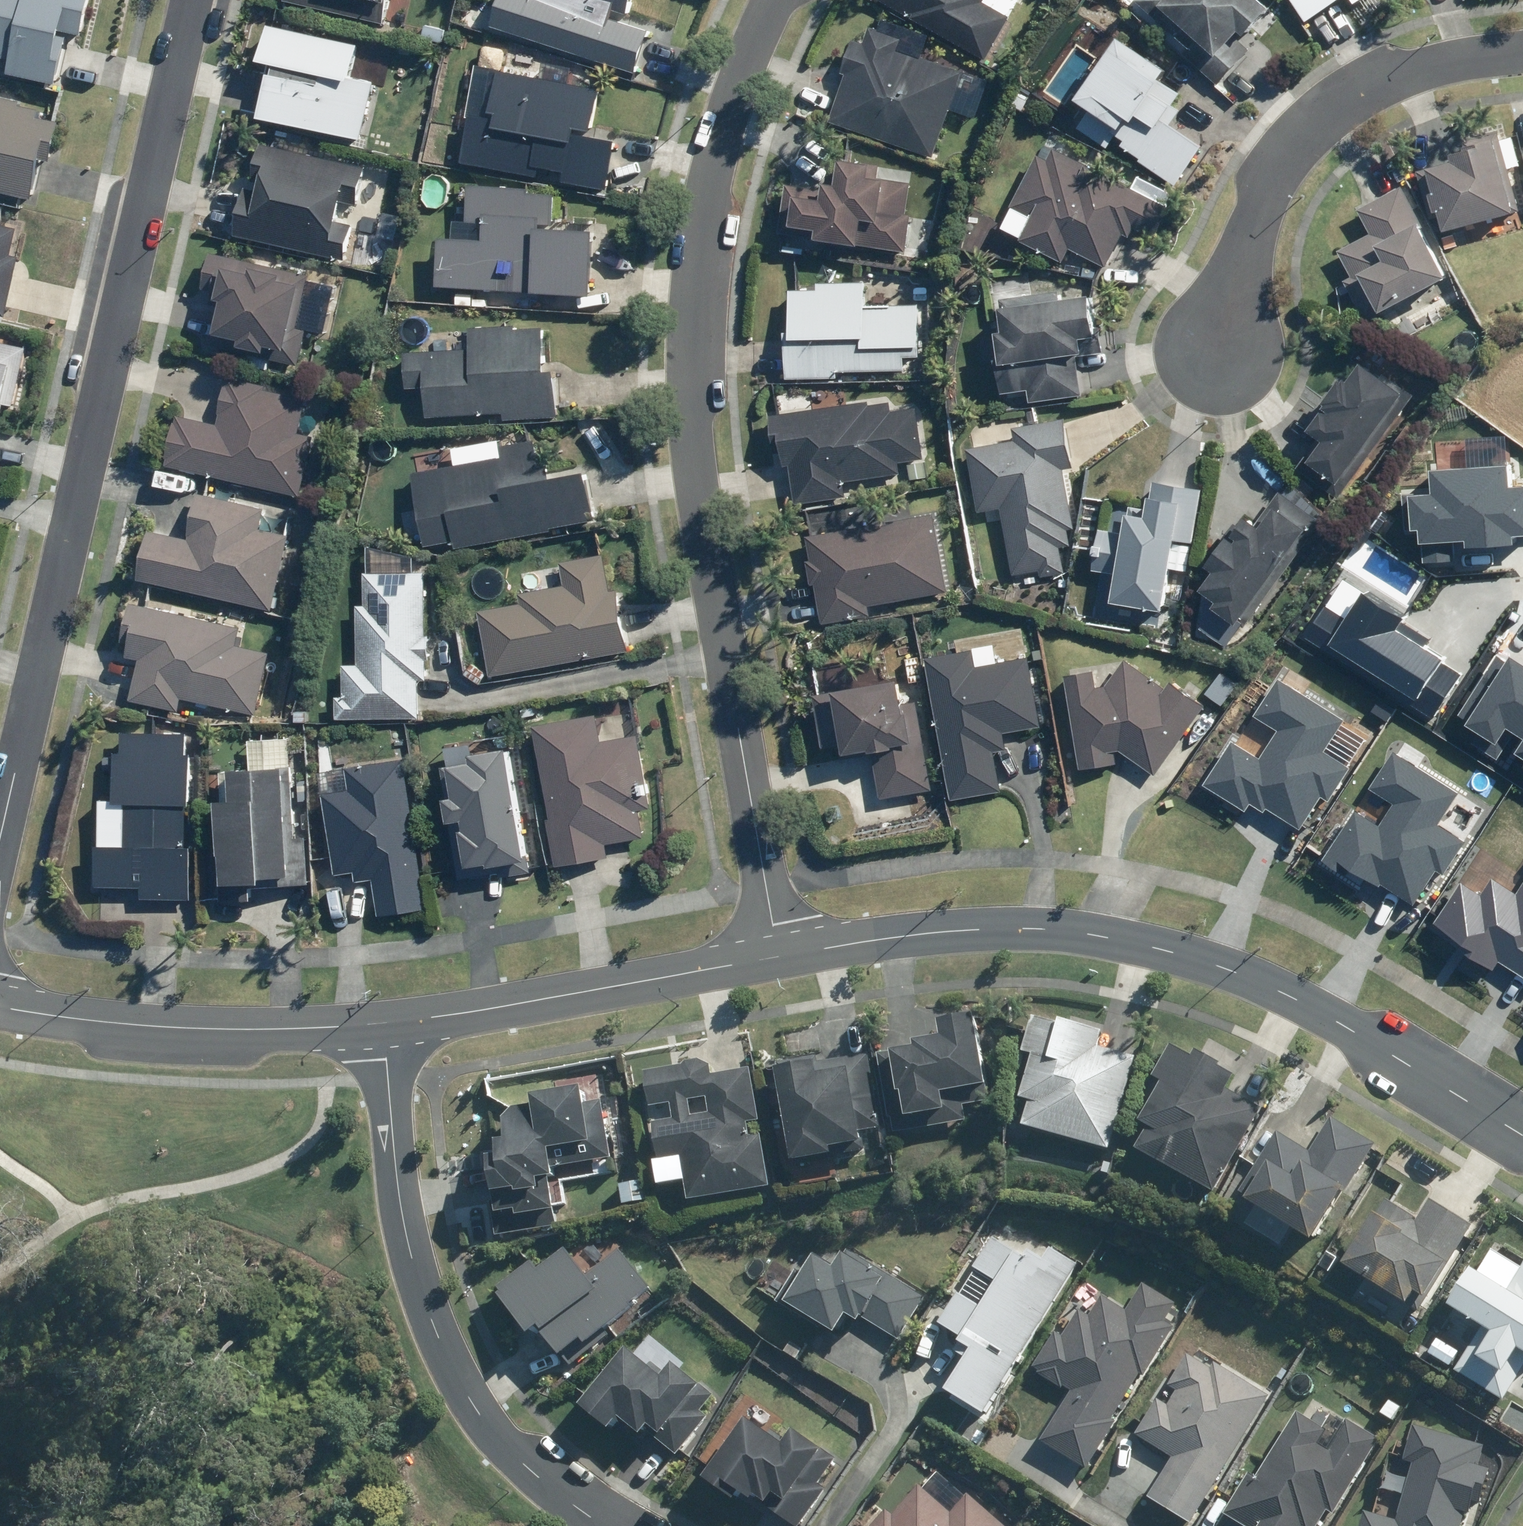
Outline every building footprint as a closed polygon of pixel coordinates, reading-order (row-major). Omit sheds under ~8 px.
[(45,83),(56,86),(69,34),(82,37),(91,0),(0,0),(0,65),(7,67),(5,74),(45,83)] [(413,0),(320,0),(319,11),(410,22),(413,0)] [(674,37),(608,14),(613,0),(495,0),(486,28),(630,78),(670,91),(684,50),(671,45),(674,37)] [(983,60),(1010,14),(987,0),(881,0),(983,60)] [(1263,0),(1139,0),(1136,2),(1219,83),(1255,46),(1244,36),(1272,8),(1263,0)] [(1303,20),(1335,0),(1290,0),(1303,20)] [(258,60),(271,63),(268,73),(259,117),(367,139),(379,81),(350,74),(357,43),(267,22),(258,60)] [(827,120),(932,156),(963,70),(899,47),(902,40),(872,29),(867,43),(852,37),(841,69),(845,71),(827,120)] [(1163,67),(1117,35),(1073,97),(1090,109),(1077,127),(1107,148),(1129,115),(1154,132),(1162,119),(1170,124),(1181,108),(1173,102),(1181,91),(1157,75),(1163,67)] [(507,48),(483,44),(480,66),(474,65),(459,165),(542,177),(544,170),(562,173),(561,184),(608,191),(615,140),(590,136),(598,82),(504,68),(507,48)] [(34,199),(41,142),(57,144),(60,121),(38,118),(39,108),(20,106),(21,99),(0,97),(0,195),(34,199)] [(1452,158),(1424,166),(1443,232),(1519,210),(1496,132),(1466,141),(1467,146),(1450,151),(1452,158)] [(1045,156),(1038,153),(1001,227),(1062,258),(1067,249),(1102,266),(1118,236),(1128,241),(1134,230),(1152,239),(1175,194),(1138,175),(1133,186),(1051,144),(1045,156)] [(232,241),(343,258),(348,225),(336,223),(341,185),(366,189),(369,163),(254,146),(251,162),(262,164),(255,214),(236,211),(232,241)] [(814,238),(905,247),(912,180),(878,177),(879,164),(838,160),(836,184),(823,183),(822,191),(791,188),(788,224),(815,226),(814,238)] [(437,236),(435,286),(455,287),(454,304),(508,306),(509,289),(591,292),(593,231),(552,229),(554,193),(530,192),(531,185),(465,183),(463,220),(482,221),(481,238),(437,236)] [(1365,286),(1379,312),(1448,277),(1402,188),(1361,209),(1371,228),(1334,247),(1348,274),(1343,277),(1351,293),(1365,286)] [(0,225),(0,317),(19,228),(0,225)] [(305,332),(298,331),(309,258),(229,246),(227,254),(206,251),(203,272),(220,275),(210,341),(268,350),(267,357),(300,361),(305,332)] [(816,290),(788,289),(783,377),(835,379),(835,368),(915,372),(918,300),(864,298),(865,285),(816,283),(816,290)] [(1030,405),(1083,399),(1079,356),(1104,353),(1102,336),(1091,337),(1087,295),(1057,298),(1056,289),(997,295),(1000,327),(993,328),(996,364),(999,392),(1028,389),(1030,405)] [(422,388),(423,416),(501,413),(501,420),(555,418),(553,371),(544,372),(542,328),(418,333),(419,351),(404,351),(406,389),(422,388)] [(0,341),(0,406),(16,409),(28,347),(0,341)] [(1412,394),(1358,354),(1304,428),(1322,441),(1302,469),(1338,495),(1412,394)] [(162,466),(300,493),(311,435),(298,432),(305,396),(268,389),(269,382),(226,374),(217,422),(172,414),(162,466)] [(891,402),(766,415),(768,438),(780,437),(783,468),(791,467),(795,508),(847,503),(845,483),(926,475),(919,410),(892,413),(891,402)] [(1016,440),(967,447),(976,512),(986,510),(988,524),(1003,522),(1011,583),(1065,576),(1062,547),(1070,546),(1068,529),(1075,528),(1067,468),(1074,467),(1068,419),(1014,426),(1016,440)] [(451,552),(593,521),(582,471),(543,479),(534,438),(494,447),(496,455),(406,475),(422,545),(448,540),(451,552)] [(1407,490),(1408,522),(1427,521),(1428,553),(1518,548),(1516,517),(1522,516),(1522,484),(1512,485),(1511,461),(1438,464),(1439,488),(1407,490)] [(1163,610),(1172,541),(1195,544),(1203,484),(1153,478),(1148,510),(1130,507),(1127,531),(1097,527),(1091,572),(1114,575),(1110,603),(1163,610)] [(146,528),(134,578),(274,611),(296,514),(196,491),(186,538),(146,528)] [(1321,522),(1279,494),(1257,526),(1240,514),(1204,565),(1211,570),(1195,593),(1248,630),(1321,522)] [(882,508),(805,520),(821,626),(896,615),(894,605),(947,598),(935,514),(884,521),(882,508)] [(485,677),(625,652),(613,586),(607,587),(601,554),(559,562),(564,587),(521,595),(523,605),(474,614),(485,677)] [(335,718),(417,717),(417,680),(431,680),(431,636),(426,636),(426,571),(364,571),(364,606),(356,606),(356,665),(341,665),(342,695),(334,695),(335,718)] [(1303,636),(1431,718),(1460,674),(1393,631),(1401,619),(1363,594),(1347,618),(1324,604),(1303,636)] [(238,626),(130,601),(124,628),(129,629),(123,656),(141,660),(132,701),(180,712),(183,700),(253,716),(267,655),(234,647),(238,626)] [(1026,660),(1020,630),(954,642),(956,651),(924,657),(950,801),(1002,792),(995,750),(1006,748),(1003,732),(1037,726),(1026,660)] [(1497,758),(1513,733),(1522,740),(1522,669),(1497,653),(1458,715),(1467,721),(1459,734),(1497,758)] [(1105,668),(1065,674),(1080,769),(1119,762),(1117,746),(1153,773),(1205,704),(1171,679),(1163,690),(1124,661),(1107,685),(1105,668)] [(1239,684),(1221,671),(1205,694),(1224,707),(1239,684)] [(1240,737),(1210,779),(1246,804),(1260,784),(1271,791),(1267,796),(1302,820),(1324,788),(1329,792),(1349,764),(1322,745),(1341,717),(1282,676),(1260,708),(1284,724),(1263,753),(1240,737)] [(930,789),(916,700),(901,702),(898,681),(832,692),(842,753),(874,748),(882,797),(930,789)] [(645,800),(635,736),(628,696),(608,699),(614,739),(593,742),(588,710),(532,719),(555,869),(609,861),(606,843),(641,837),(636,801),(645,800)] [(184,852),(186,804),(190,804),(192,757),(185,757),(186,732),(122,729),(121,752),(115,752),(112,800),(124,801),(122,847),(94,846),(92,888),(141,890),(140,898),(186,900),(188,852),(184,852)] [(532,873),(505,737),(441,749),(450,795),(441,797),(447,823),(457,821),(466,869),(499,862),(502,879),(532,873)] [(229,798),(214,799),(219,885),(257,882),(257,875),(279,873),(280,885),(308,884),(305,838),(294,838),(288,739),(248,741),(249,765),(227,766),(229,798)] [(1513,755),(1522,762),(1522,740),(1513,755)] [(1356,810),(1327,853),(1345,866),(1353,855),(1370,867),(1377,857),(1387,865),(1384,869),(1418,893),(1440,862),(1446,865),(1465,837),(1438,819),(1458,790),(1399,749),(1377,781),(1400,798),(1380,827),(1356,810)] [(429,911),(405,759),(320,776),(335,873),(352,871),(354,880),(371,877),(377,919),(429,911)] [(1430,930),(1494,970),(1499,962),(1522,977),(1522,884),(1516,895),(1491,880),(1480,896),(1459,883),(1430,930)] [(1109,1152),(1134,1058),(1100,1049),(1104,1033),(1031,1014),(1019,1057),(1029,1059),(1019,1099),(1028,1101),(1021,1128),(1109,1152)] [(895,1054),(896,1062),(879,1064),(889,1139),(967,1129),(962,1093),(982,1090),(973,1019),(940,1024),(942,1039),(913,1043),(915,1052),(895,1054)] [(1213,1195),(1263,1112),(1224,1089),(1234,1073),(1194,1049),(1188,1059),(1169,1047),(1149,1080),(1160,1087),(1138,1125),(1148,1131),(1137,1149),(1213,1195)] [(793,1068),(776,1070),(791,1168),(831,1162),(829,1152),(861,1146),(857,1117),(867,1116),(862,1086),(872,1084),(868,1055),(816,1063),(815,1057),(792,1060),(793,1068)] [(683,1184),(686,1203),(764,1191),(756,1142),(750,1143),(745,1105),(756,1104),(751,1069),(710,1075),(708,1063),(642,1073),(660,1188),(683,1184)] [(602,1087),(529,1098),(531,1112),(501,1116),(505,1144),(494,1146),(496,1159),(485,1161),(497,1237),(557,1228),(554,1205),(566,1203),(563,1180),(615,1172),(602,1087)] [(1313,1248),(1375,1145),(1330,1119),(1310,1153),(1278,1134),(1237,1202),(1313,1248)] [(1419,1314),(1470,1227),(1429,1203),(1419,1219),(1384,1199),(1342,1269),(1362,1281),(1350,1301),(1397,1329),(1409,1308),(1419,1314)] [(955,1344),(970,1352),(946,1392),(988,1417),(1076,1267),(1035,1243),(1018,1233),(1009,1248),(991,1237),(972,1270),(995,1284),(979,1309),(957,1296),(939,1328),(958,1339),(955,1344)] [(815,1257),(785,1304),(835,1336),(845,1320),(857,1328),(862,1320),(898,1343),(926,1299),(847,1249),(834,1269),(815,1257)] [(584,1277),(560,1250),(536,1272),(529,1264),(494,1295),(530,1340),(538,1333),(561,1360),(581,1342),(586,1347),(651,1292),(616,1251),(584,1277)] [(795,1272),(778,1261),(758,1290),(775,1302),(795,1272)] [(1454,1374),(1502,1404),(1522,1371),(1522,1266),(1505,1294),(1471,1273),(1448,1309),(1481,1331),(1454,1374)] [(1085,1470),(1174,1329),(1165,1323),(1176,1306),(1142,1285),(1126,1311),(1104,1297),(1090,1319),(1078,1311),(1061,1338),(1057,1335),(1033,1373),(1069,1396),(1040,1442),(1085,1470)] [(645,1367),(626,1351),(577,1408),(606,1433),(617,1421),(640,1440),(649,1430),(677,1454),(708,1418),(702,1413),(713,1400),(672,1365),(662,1376),(648,1363),(645,1367)] [(1269,1398),(1214,1363),(1209,1370),(1188,1357),(1168,1389),(1178,1395),(1170,1409),(1157,1401),(1134,1438),(1170,1460),(1145,1499),(1188,1525),(1189,1525),(1269,1398)] [(1224,1521),(1232,1525),(1326,1525),(1378,1438),(1348,1421),(1338,1439),(1295,1413),(1256,1480),(1250,1476),(1224,1521)] [(789,1525),(799,1525),(841,1465),(794,1433),(783,1448),(745,1422),(703,1484),(721,1496),(726,1489),(750,1505),(753,1501),(789,1525)] [(1363,1513),(1360,1525),(1461,1525),(1465,1510),(1478,1514),(1488,1474),(1480,1472),(1487,1445),(1414,1426),(1405,1461),(1412,1463),(1397,1521),(1363,1513)] [(951,1483),(938,1499),(915,1481),(891,1512),(886,1507),(871,1525),(1005,1525),(951,1483)]
